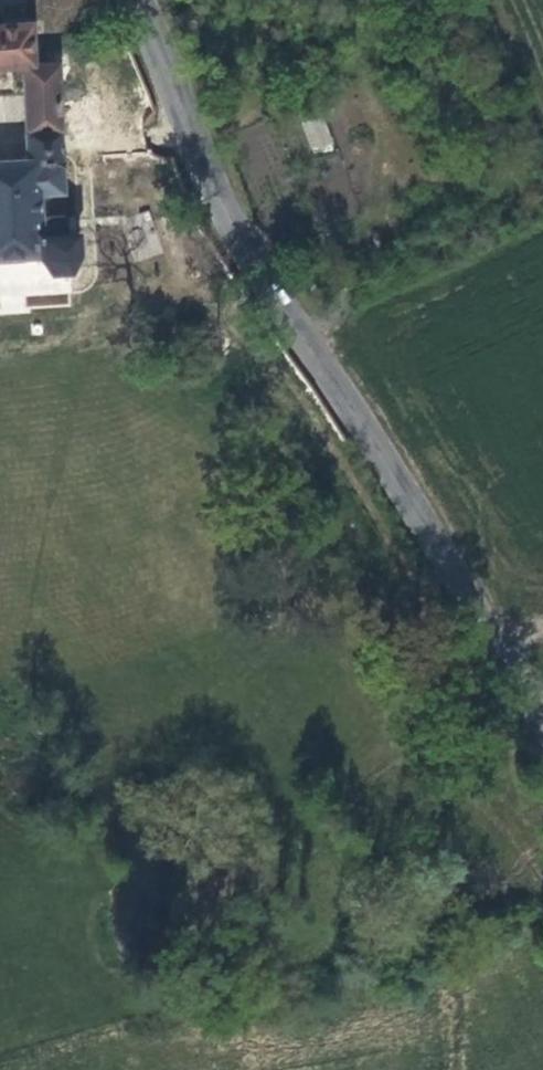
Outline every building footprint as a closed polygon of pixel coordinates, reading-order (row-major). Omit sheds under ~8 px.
[(19,67),(25,160),(0,161),(0,258),(39,256),(50,274),(67,272),(75,256),(75,231),(64,232),(55,64),(33,65),(29,21),(0,23),(0,68),(19,67)] [(2,120),(18,118),(15,98),(0,101),(0,108),(2,120)] [(301,122),(312,155),(335,148),(323,115),(301,122)]
